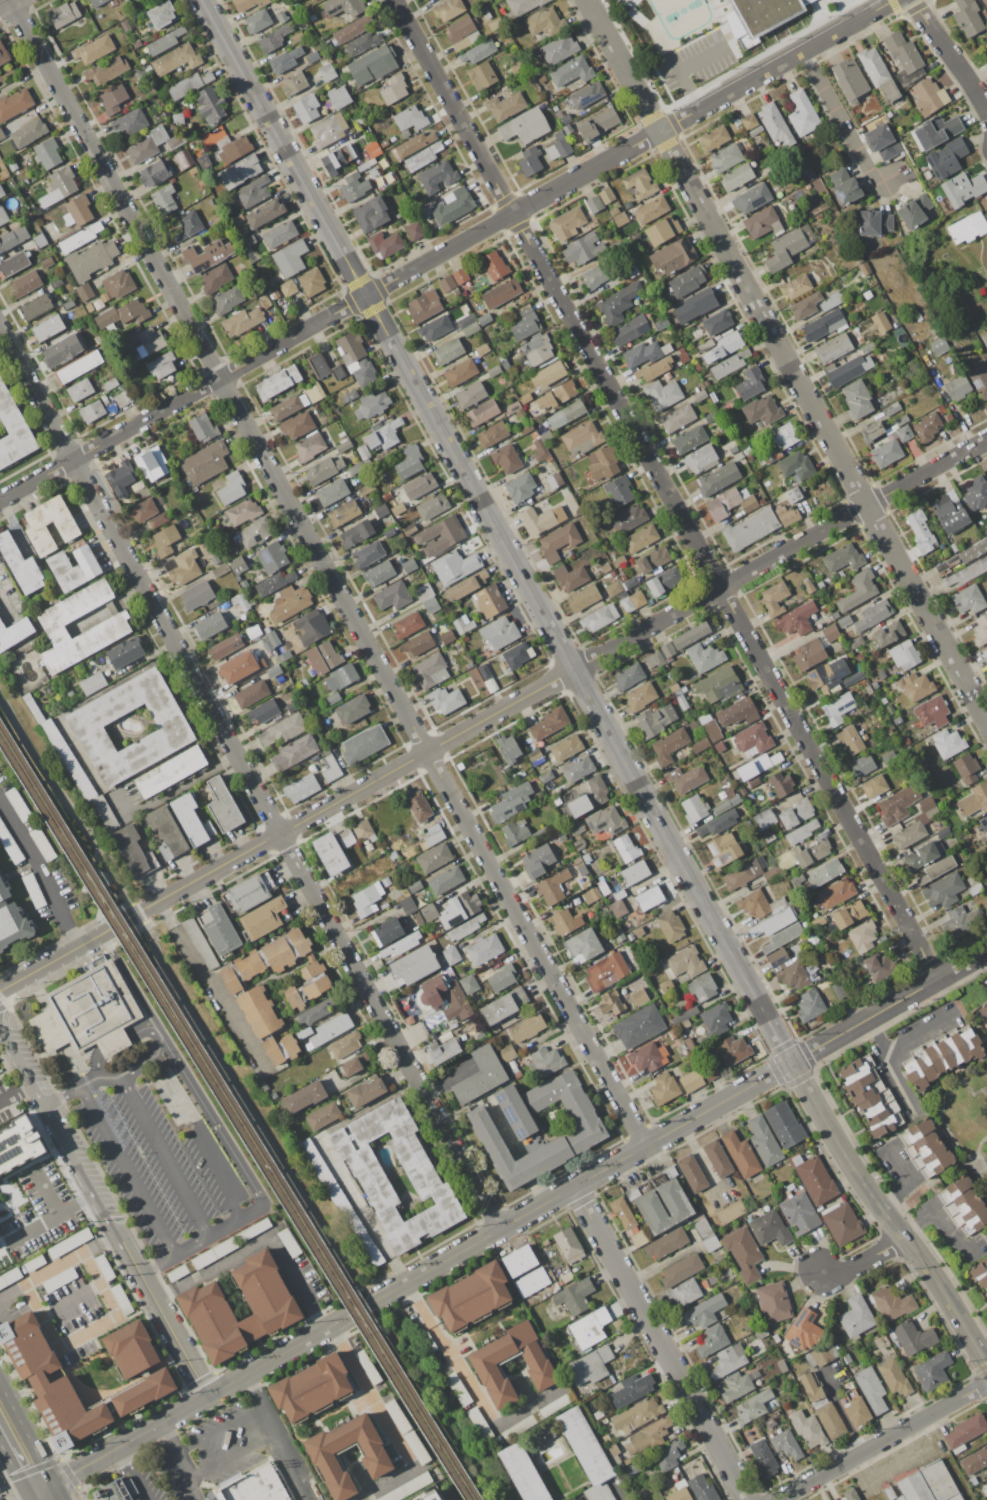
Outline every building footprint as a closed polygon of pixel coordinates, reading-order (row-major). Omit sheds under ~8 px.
[(92,8),(88,0),(106,0),(92,8)] [(164,1),(166,0),(168,0),(174,10),(171,12),(173,17),(169,19),(170,22),(155,30),(145,12),(160,3),(164,1)] [(237,13),(230,0),(268,0),(269,2),(258,8),(255,3),(237,13)] [(319,4),(326,0),(360,0),(365,10),(350,18),(347,12),(345,13),(343,10),(327,18),(319,4)] [(435,18),(437,16),(442,21),(466,10),(461,0),(444,0),(430,7),(435,18)] [(514,18),(505,0),(549,0),(538,6),(538,5),(514,18)] [(751,40),(805,10),(803,5),(813,0),(730,0),(751,40)] [(958,10),(953,0),(973,0),(978,9),(975,11),(984,29),(963,40),(950,14),(958,10)] [(74,18),(74,19),(54,29),(46,12),(66,2),(67,4),(73,1),(80,15),(74,18)] [(563,18),(566,24),(562,27),(563,29),(534,44),(523,24),(522,22),(521,20),(538,10),(539,12),(550,6),(558,20),(563,18)] [(264,7),(272,23),(251,34),(249,35),(244,26),(247,25),(243,18),(264,7)] [(282,11),(286,19),(280,23),(276,14),(282,11)] [(468,13),(477,30),(475,30),(480,38),(455,52),(449,41),(446,36),(449,34),(444,26),(468,13)] [(363,27),(365,31),(337,45),(335,42),(331,33),(367,14),(372,22),(363,27)] [(498,17),(503,26),(491,32),(486,23),(498,17)] [(273,30),(276,28),(286,23),(290,31),(280,36),(282,39),(279,40),(281,44),(263,54),(255,40),(273,30)] [(181,25),(185,32),(174,38),(176,43),(150,57),(144,45),(169,32),(169,31),(181,25)] [(288,36),(299,30),(303,37),(292,43),(288,36)] [(894,74),(902,69),(896,58),(892,60),(889,54),(881,40),(898,30),(905,42),(909,40),(923,65),(920,67),(924,73),(901,87),(894,74)] [(342,45),(368,31),(370,36),(378,32),(382,40),(374,44),(349,57),(342,45)] [(574,40),(579,49),(577,50),(569,55),(548,67),(537,49),(566,32),(572,42),(574,40)] [(79,57),(74,60),(69,50),(81,44),(82,46),(106,33),(114,48),(83,65),(79,57)] [(456,56),(460,63),(468,58),(471,63),(496,49),(490,37),(456,56)] [(138,39),(142,45),(134,49),(130,43),(138,39)] [(11,60),(0,66),(0,41),(11,60)] [(186,62),(157,77),(148,61),(187,41),(194,54),(197,53),(202,62),(189,69),(186,62)] [(345,65),(385,44),(386,47),(389,46),(394,55),(391,57),(396,65),(356,86),(345,65)] [(299,46),(303,53),(293,59),(295,64),(293,66),(274,76),(266,61),(285,51),(286,53),(299,46)] [(878,87),(874,89),(855,53),(864,48),(866,51),(873,47),(900,96),(887,103),(878,87)] [(315,50),(319,58),(307,64),(303,57),(315,50)] [(587,68),(590,66),(594,75),(580,82),(577,76),(554,88),(546,72),(580,54),(587,68)] [(123,59),(128,69),(126,70),(127,71),(96,88),(90,78),(86,80),(81,72),(90,67),(91,69),(118,55),(121,60),(123,59)] [(849,105),(847,102),(831,73),(829,69),(829,68),(845,59),(846,60),(851,58),(869,90),(855,98),(857,101),(849,105)] [(465,72),(476,92),(498,80),(486,60),(465,72)] [(508,66),(519,60),(524,68),(513,74),(508,66)] [(329,62),(336,76),(324,82),(317,69),(329,62)] [(197,75),(209,69),(213,78),(202,84),(203,86),(172,102),(165,89),(196,73),(197,75)] [(289,96),(287,97),(281,86),(283,85),(282,81),(300,71),(308,86),(289,96)] [(403,87),(407,94),(385,106),(382,98),(378,91),(390,85),(386,79),(400,72),(403,78),(402,79),(406,86),(403,87)] [(931,83),(933,82),(938,90),(941,88),(949,100),(922,117),(915,106),(912,102),(917,99),(915,96),(910,87),(927,76),(931,83)] [(605,94),(575,110),(567,95),(597,79),(605,94)] [(120,84),(128,98),(116,104),(120,110),(107,117),(106,117),(102,111),(104,110),(99,102),(101,100),(99,95),(120,84)] [(334,90),(342,85),(350,101),(334,109),(326,94),(327,93),(326,91),(333,88),(334,90)] [(220,106),(224,116),(206,124),(192,94),(210,86),(216,98),(221,96),(224,103),(220,106)] [(33,104),(0,122),(0,97),(6,94),(7,96),(24,87),(33,104)] [(807,131),(807,132),(798,137),(786,115),(793,111),(785,96),(800,88),(820,123),(807,131)] [(482,102),(486,111),(490,109),(496,121),(526,105),(518,91),(499,101),(495,94),(482,102)] [(314,108),(319,116),(301,125),(290,104),(307,95),(311,92),(318,105),(314,108)] [(777,139),(772,142),(756,113),(760,110),(759,108),(772,101),(794,140),(781,147),(777,139)] [(423,117),(425,116),(429,123),(426,124),(415,130),(412,125),(399,131),(391,116),(413,104),(417,111),(419,110),(423,117)] [(495,127),(503,141),(516,133),(523,145),(551,129),(536,104),(495,127)] [(603,130),(605,134),(584,144),(582,140),(582,141),(573,124),(611,105),(620,122),(603,130)] [(137,107),(147,125),(119,141),(109,123),(137,107)] [(319,148),(316,150),(312,143),(315,141),(308,128),(333,115),(339,112),(348,128),(342,131),(344,135),(319,148)] [(171,115),(181,113),(183,123),(172,125),(171,115)] [(567,113),(571,121),(562,126),(558,119),(567,113)] [(751,113),(757,125),(746,131),(739,119),(751,113)] [(920,126),(919,124),(938,114),(943,123),(956,116),(964,129),(949,138),(949,137),(933,146),(932,147),(920,153),(909,132),(920,126)] [(11,139),(8,133),(38,117),(41,124),(43,123),(48,132),(46,133),(46,132),(16,149),(13,150),(8,141),(11,139)] [(877,150),(872,153),(862,134),(883,122),(894,141),(896,139),(902,151),(883,162),(877,150)] [(572,131),(565,135),(561,128),(568,123),(572,131)] [(722,123),(731,138),(703,154),(695,139),(722,123)] [(169,138),(155,146),(158,151),(132,165),(124,150),(149,136),(147,132),(160,124),(169,138)] [(555,142),(552,135),(561,131),(572,153),(563,158),(563,157),(559,158),(552,143),(555,142)] [(393,148),(421,133),(424,137),(433,132),(437,139),(427,144),(399,159),(393,148)] [(180,134),(184,142),(170,149),(166,141),(180,134)] [(221,150),(219,147),(244,134),(249,144),(250,143),(253,149),(250,151),(250,150),(227,162),(222,164),(223,166),(216,169),(213,163),(219,160),(216,153),(221,150)] [(52,136),(58,147),(54,149),(61,161),(45,170),(39,160),(36,162),(32,157),(36,155),(32,147),(52,136)] [(944,144),(959,136),(968,152),(955,159),(960,169),(937,182),(923,156),(944,144)] [(374,140),(381,153),(369,159),(362,147),(374,140)] [(402,160),(429,146),(438,141),(443,148),(433,154),(435,158),(408,172),(402,160)] [(326,154),(331,152),(350,142),(358,155),(339,166),(334,168),(337,174),(329,178),(319,158),(326,154)] [(734,142),(744,159),(717,174),(715,175),(708,164),(711,163),(708,157),(734,142)] [(517,162),(525,177),(542,167),(536,156),(541,154),(535,143),(520,151),(524,157),(517,162)] [(252,153),(254,152),(258,160),(256,161),(261,171),(227,189),(217,171),(252,153)] [(204,154),(210,165),(201,170),(194,159),(204,154)] [(140,176),(137,171),(159,159),(165,170),(168,168),(172,174),(167,177),(147,188),(144,182),(141,184),(138,177),(140,176)] [(452,172),(455,170),(459,178),(444,187),(440,180),(435,183),(439,190),(426,196),(415,174),(427,168),(445,159),(452,172)] [(746,162),(754,176),(728,191),(725,193),(718,180),(721,179),(719,177),(746,162)] [(56,200),(42,209),(36,199),(52,191),(48,183),(51,181),(48,176),(67,165),(74,176),(71,178),(77,189),(56,200)] [(374,167),(379,176),(371,180),(367,171),(374,167)] [(636,192),(634,188),(633,186),(625,190),(620,179),(643,167),(648,177),(650,180),(647,181),(649,185),(654,182),(658,190),(636,202),(632,194),(636,192)] [(834,187),(827,175),(842,167),(848,179),(852,176),(862,195),(841,207),(831,188),(834,187)] [(346,184),(342,178),(356,171),(359,177),(356,179),(358,183),(366,179),(370,187),(362,191),(364,194),(346,203),(343,197),(341,199),(339,195),(341,193),(338,188),(346,184)] [(951,207),(939,185),(961,172),(966,181),(979,174),(986,188),(974,195),(972,196),(961,202),(962,205),(953,210),(951,207)] [(264,185),(269,195),(244,209),(234,190),(259,177),(260,177),(265,174),(269,182),(264,185)] [(740,209),(737,211),(735,207),(733,208),(729,201),(731,200),(731,199),(733,198),(763,181),(772,198),(743,214),(740,209)] [(152,200),(148,194),(169,183),(174,191),(169,194),(176,207),(159,216),(151,200),(152,200)] [(428,207),(440,201),(442,206),(446,204),(442,197),(463,185),(467,192),(475,207),(450,220),(438,226),(428,207)] [(608,187),(614,199),(603,205),(597,193),(608,187)] [(85,204),(93,218),(76,227),(74,223),(67,227),(61,216),(68,213),(63,204),(83,193),(88,203),(85,204)] [(922,213),(926,218),(909,231),(894,212),(911,199),(912,201),(922,193),(932,205),(922,213)] [(596,194),(603,207),(590,214),(584,201),(596,194)] [(350,210),(376,196),(379,195),(386,209),(384,210),(389,220),(363,234),(350,210)] [(661,195),(669,209),(640,227),(631,212),(661,195)] [(278,204),(282,202),(287,211),(252,230),(248,223),(247,222),(243,215),(275,198),(278,204)] [(8,220),(0,224),(0,204),(8,220)] [(559,241),(557,237),(554,233),(552,235),(547,225),(549,224),(548,221),(577,205),(586,222),(574,228),(576,232),(559,241)] [(761,210),(769,205),(784,231),(775,236),(771,230),(752,240),(741,220),(761,209),(761,210)] [(615,207),(618,212),(610,216),(607,211),(615,207)] [(186,237),(175,243),(171,236),(182,230),(175,218),(192,209),(203,228),(186,238),(186,237)] [(622,211),(627,221),(616,227),(611,217),(622,211)] [(879,231),(879,235),(857,235),(857,211),(879,211),(879,215),(892,215),(892,231),(879,231)] [(978,211),(986,227),(986,231),(978,236),(977,234),(972,236),(974,238),(965,242),(964,239),(955,244),(945,228),(966,216),(967,217),(978,211)] [(208,220),(219,214),(224,222),(213,228),(208,220)] [(643,230),(669,215),(672,221),(675,220),(682,230),(679,232),(653,247),(643,230)] [(298,233),(268,250),(260,236),(290,219),(298,233)] [(95,237),(63,254),(56,243),(89,225),(98,220),(102,229),(94,234),(95,237)] [(404,227),(417,220),(424,234),(412,241),(404,227)] [(3,251),(0,252),(0,236),(11,230),(12,232),(23,226),(29,237),(18,243),(3,251)] [(762,261),(772,255),(770,252),(773,250),(768,243),(798,226),(809,245),(788,257),(791,263),(780,269),(770,275),(762,261)] [(566,248),(565,245),(587,233),(592,230),(597,239),(591,242),(594,246),(601,242),(606,250),(598,254),(576,266),(573,260),(567,264),(560,251),(566,248)] [(370,246),(366,239),(378,232),(380,231),(382,235),(381,236),(382,239),(396,231),(404,247),(377,261),(370,246)] [(41,233),(46,244),(37,249),(31,238),(41,233)] [(647,256),(684,235),(692,249),(697,258),(665,277),(660,268),(655,270),(647,256)] [(228,256),(194,274),(188,263),(186,263),(183,265),(179,258),(182,257),(179,251),(190,245),(196,256),(204,251),(201,247),(218,238),(221,243),(222,245),(228,242),(234,252),(228,256)] [(276,266),(276,267),(269,254),(300,238),(307,251),(297,256),(304,268),(283,279),(276,266)] [(110,258),(111,259),(110,260),(112,263),(102,269),(101,267),(87,274),(89,278),(77,284),(63,257),(75,251),(77,254),(90,247),(89,244),(99,239),(101,243),(102,243),(103,244),(111,239),(119,254),(110,258)] [(2,278),(0,274),(0,262),(22,250),(29,264),(2,278)] [(494,250),(498,257),(499,256),(504,266),(506,265),(509,271),(507,273),(492,281),(479,258),(494,250)] [(49,256),(53,264),(42,270),(38,262),(49,256)] [(202,281),(199,276),(224,262),(232,278),(218,286),(219,288),(204,296),(201,288),(203,287),(200,282),(202,281)] [(586,281),(582,273),(602,262),(610,277),(592,287),(593,289),(587,293),(582,283),(586,281)] [(688,269),(696,264),(696,265),(700,263),(705,272),(702,274),(705,280),(697,285),(698,287),(676,300),(665,282),(688,269)] [(633,264),(638,274),(629,279),(624,269),(633,264)] [(313,268),(315,266),(324,282),(322,284),(324,288),(307,297),(295,277),(313,268)] [(124,273),(127,272),(135,288),(115,299),(114,297),(109,299),(99,280),(121,268),(124,273)] [(463,268),(469,279),(457,285),(451,275),(463,268)] [(16,298),(15,299),(10,291),(12,290),(8,283),(33,269),(42,284),(16,298)] [(786,283),(804,272),(813,288),(790,301),(786,294),(783,296),(777,286),(785,281),(786,283)] [(449,275),(455,286),(443,293),(437,282),(449,275)] [(514,277),(522,291),(487,311),(480,297),(514,277)] [(58,278),(61,283),(52,289),(49,283),(58,278)] [(290,279),(297,291),(283,299),(277,286),(290,279)] [(619,312),(623,320),(618,323),(610,327),(609,326),(607,327),(603,319),(605,318),(601,311),(599,313),(594,304),(603,298),(604,299),(637,280),(643,291),(628,299),(632,305),(619,312)] [(86,282),(94,296),(81,302),(73,289),(86,282)] [(216,308),(210,298),(236,284),(244,299),(230,307),(231,309),(217,317),(213,310),(216,308)] [(709,286),(718,303),(691,318),(679,324),(671,310),(683,304),(681,301),(709,286)] [(432,288),(443,308),(416,323),(414,324),(405,308),(408,307),(405,303),(432,288)] [(813,304),(817,310),(796,322),(792,316),(787,307),(817,291),(822,299),(813,304)] [(44,292),(52,307),(25,321),(17,307),(44,292)] [(133,317),(122,323),(119,319),(99,330),(92,317),(113,306),(114,309),(135,298),(138,303),(141,302),(145,310),(147,309),(150,315),(148,316),(136,323),(133,317)] [(70,299),(74,305),(63,311),(60,305),(70,299)] [(530,306),(541,327),(530,334),(516,342),(508,327),(521,319),(518,313),(530,306)] [(245,314),(257,307),(264,319),(234,336),(233,335),(228,338),(219,322),(242,309),(245,314)] [(837,307),(845,322),(809,343),(800,327),(837,307)] [(726,311),(727,311),(730,315),(728,316),(733,323),(709,336),(701,321),(724,308),(726,311)] [(872,323),(869,317),(881,310),(891,327),(878,334),(875,328),(873,330),(869,324),(872,323)] [(487,312),(492,320),(480,327),(475,318),(487,312)] [(56,313),(65,328),(37,343),(29,328),(56,313)] [(443,313),(451,327),(426,341),(422,335),(420,336),(416,329),(418,328),(443,313)] [(471,313),(474,320),(459,329),(455,322),(471,313)] [(637,336),(619,346),(617,344),(615,345),(608,333),(610,331),(629,321),(628,320),(641,313),(650,329),(637,336)] [(653,323),(664,317),(668,325),(657,330),(653,323)] [(475,322),(479,328),(464,336),(460,330),(475,322)] [(136,347),(141,345),(138,340),(139,339),(136,334),(152,325),(155,331),(158,329),(166,344),(147,355),(142,357),(136,347)] [(358,336),(361,342),(359,342),(366,355),(346,365),(333,340),(353,330),(357,337),(358,336)] [(724,356),(717,359),(716,358),(705,364),(700,355),(711,349),(718,345),(715,340),(735,330),(743,345),(724,356)] [(73,332),(83,349),(50,368),(48,369),(42,358),(44,357),(40,351),(73,332)] [(540,334),(542,333),(544,332),(548,340),(547,341),(551,348),(549,349),(553,356),(531,368),(519,346),(540,334)] [(844,332),(852,347),(821,365),(813,350),(844,332)] [(941,337),(948,349),(935,357),(928,345),(941,337)] [(456,338),(464,353),(439,366),(437,367),(433,359),(435,358),(431,351),(456,338)] [(710,338),(713,345),(699,353),(695,346),(710,338)] [(644,346),(654,341),(663,356),(650,362),(647,358),(629,368),(627,369),(623,362),(625,361),(621,353),(642,342),(644,346)] [(871,341),(875,348),(862,355),(859,348),(871,341)] [(738,352),(746,348),(750,354),(742,359),(744,364),(715,381),(708,368),(738,352)] [(95,349),(102,362),(60,386),(53,374),(95,349)] [(154,375),(152,376),(150,372),(148,373),(144,364),(170,350),(174,359),(170,361),(173,366),(175,370),(156,380),(154,375)] [(328,368),(338,363),(345,376),(335,381),(330,372),(315,380),(304,358),(319,350),(328,368)] [(863,371),(832,389),(824,374),(859,354),(861,358),(867,355),(873,366),(868,369),(863,371)] [(645,382),(642,376),(641,376),(635,379),(632,372),(645,365),(647,367),(668,355),(671,360),(666,363),(669,368),(645,382)] [(470,357),(478,373),(449,388),(441,372),(470,357)] [(368,360),(374,372),(372,373),(375,379),(366,383),(367,384),(359,389),(350,372),(358,368),(356,362),(364,358),(366,361),(368,360)] [(505,359),(510,367),(504,370),(499,362),(505,359)] [(558,359),(566,374),(536,391),(528,376),(558,359)] [(292,363),(302,382),(261,402),(251,384),(292,363)] [(497,364),(501,371),(489,378),(485,370),(497,364)] [(759,381),(763,389),(741,401),(733,386),(746,380),(742,372),(755,365),(763,379),(759,381)] [(984,366),(986,370),(986,374),(986,397),(981,401),(971,383),(967,376),(984,366)] [(962,395),(963,398),(954,403),(953,400),(951,401),(943,387),(963,375),(971,390),(962,395)] [(85,377),(93,391),(72,403),(64,389),(85,377)] [(113,377),(117,384),(106,391),(102,384),(113,377)] [(36,445),(0,464),(0,438),(8,434),(0,418),(0,378),(36,445)] [(569,379),(570,378),(573,384),(572,385),(577,393),(551,408),(550,405),(546,408),(545,407),(540,410),(534,400),(540,397),(544,394),(543,393),(567,380),(569,379)] [(848,408),(842,398),(845,397),(840,389),(859,378),(870,398),(867,399),(873,410),(855,420),(852,422),(845,409),(848,408)] [(478,380),(487,396),(461,410),(452,394),(478,380)] [(654,412),(641,388),(657,380),(661,387),(674,380),(683,397),(670,404),(654,412)] [(309,403),(302,406),(303,407),(274,422),(267,409),(296,394),(297,396),(304,393),(301,389),(316,381),(324,397),(309,404),(309,403)] [(119,392),(126,389),(132,401),(126,404),(119,392)] [(342,396),(341,395),(353,389),(357,396),(345,402),(344,401),(341,403),(338,398),(342,396)] [(703,389),(707,396),(695,403),(691,395),(703,389)] [(367,417),(364,419),(363,417),(356,421),(352,412),(359,408),(357,405),(360,404),(357,398),(370,391),(373,396),(383,391),(385,397),(387,396),(390,402),(388,403),(386,405),(387,407),(381,410),(382,412),(377,415),(375,413),(367,417)] [(528,392),(532,398),(521,405),(517,398),(528,392)] [(112,397),(118,393),(125,405),(118,408),(112,397)] [(775,408),(778,407),(783,415),(766,424),(763,419),(760,421),(758,418),(748,424),(740,408),(756,399),(756,401),(768,394),(775,408)] [(545,418),(575,402),(573,399),(578,397),(579,399),(586,411),(552,430),(545,418)] [(491,398),(499,412),(471,427),(463,413),(491,398)] [(85,420),(82,421),(77,411),(79,410),(98,399),(105,413),(86,423),(85,420)] [(517,400),(520,407),(507,414),(503,408),(517,400)] [(896,401),(900,409),(885,418),(881,410),(896,401)] [(687,403),(696,418),(666,434),(658,419),(687,403)] [(521,408),(533,429),(525,433),(521,435),(517,427),(521,425),(514,412),(521,408)] [(702,416),(714,410),(718,418),(721,423),(715,426),(712,421),(707,424),(702,416)] [(212,427),(215,426),(219,433),(202,442),(201,439),(197,441),(187,420),(204,411),(212,427)] [(280,423),(305,411),(314,428),(289,441),(286,435),(285,436),(283,431),(281,431),(280,432),(278,428),(279,427),(278,425),(280,423)] [(541,412),(544,416),(532,423),(530,418),(541,412)] [(932,438),(921,444),(920,441),(918,439),(918,438),(911,425),(934,412),(942,425),(936,429),(937,431),(931,435),(932,438)] [(395,436),(398,442),(382,450),(379,444),(369,450),(365,443),(362,436),(399,417),(402,423),(391,429),(395,436)] [(596,433),(599,431),(604,440),(601,442),(572,458),(559,435),(588,418),(596,433)] [(500,420),(509,436),(482,450),(474,434),(500,420)] [(875,437),(875,438),(865,444),(861,437),(863,436),(860,430),(877,420),(884,432),(875,437)] [(790,425),(792,424),(800,439),(782,449),(780,447),(777,449),(771,437),(757,445),(751,435),(769,425),(773,430),(788,422),(790,425)] [(699,424),(708,439),(678,455),(670,440),(699,424)] [(906,424),(913,436),(901,443),(894,431),(906,424)] [(548,429),(552,437),(542,442),(538,435),(548,429)] [(312,455),(312,457),(302,463),(301,462),(298,464),(294,458),(297,457),(294,451),(295,450),(292,445),(317,431),(326,447),(312,455)] [(537,452),(532,441),(539,437),(549,455),(541,459),(535,462),(531,455),(537,452)] [(893,437),(903,455),(878,469),(868,451),(893,437)] [(347,439),(351,446),(337,453),(334,446),(347,439)] [(178,461),(214,443),(221,440),(227,453),(221,456),(227,467),(190,485),(178,461)] [(361,461),(355,448),(363,443),(370,456),(361,461)] [(405,458),(401,450),(413,443),(421,458),(418,460),(422,468),(400,479),(392,465),(405,458)] [(510,443),(522,466),(505,475),(498,463),(495,465),(489,454),(492,452),(510,443)] [(597,479),(594,481),(586,466),(590,464),(586,456),(605,446),(607,445),(609,443),(613,451),(611,452),(616,461),(614,462),(618,468),(617,468),(618,471),(604,479),(603,476),(597,479)] [(715,459),(717,463),(694,476),(691,472),(690,473),(686,466),(685,466),(681,459),(708,444),(712,451),(716,458),(715,459)] [(163,463),(165,468),(168,473),(149,482),(147,478),(143,479),(141,474),(132,458),(156,446),(165,462),(163,463)] [(806,455),(815,472),(813,473),(799,481),(794,471),(783,477),(775,462),(797,450),(800,456),(803,454),(804,456),(806,455)] [(336,470),(337,472),(310,486),(302,470),(328,456),(331,462),(340,457),(345,466),(336,470)] [(129,460),(137,478),(123,485),(128,495),(117,500),(112,491),(103,473),(120,465),(118,462),(127,457),(129,460)] [(360,461),(363,468),(349,475),(345,468),(360,461)] [(732,461),(741,476),(704,496),(701,498),(695,487),(699,485),(696,481),(732,461)] [(227,484),(223,475),(235,469),(244,485),(240,487),(243,494),(222,505),(214,490),(227,484)] [(429,471),(437,486),(410,501),(402,486),(429,471)] [(510,500),(502,485),(528,471),(536,486),(531,489),(533,494),(513,505),(510,500)] [(558,471),(564,483),(551,490),(544,478),(558,471)] [(980,474),(986,487),(986,502),(975,508),(969,511),(962,496),(967,494),(962,484),(980,474)] [(604,486),(624,475),(630,485),(627,487),(634,499),(616,508),(610,496),(607,492),(605,493),(601,487),(604,485),(604,486)] [(341,477),(350,493),(323,508),(314,492),(341,477)] [(372,482),(375,489),(360,496),(357,489),(372,482)] [(706,503),(736,486),(744,501),(727,510),(730,515),(716,522),(706,503)] [(795,486),(802,497),(789,504),(783,493),(795,486)] [(739,491),(745,487),(750,495),(743,499),(739,491)] [(930,502),(954,490),(960,501),(954,504),(957,510),(963,507),(971,522),(947,534),(930,502)] [(415,507),(443,491),(451,505),(422,521),(415,507)] [(24,514),(59,494),(81,533),(66,542),(54,520),(45,525),(57,548),(41,557),(26,530),(31,527),(24,514)] [(745,515),(740,504),(745,501),(744,500),(754,495),(760,507),(745,515)] [(130,508),(151,497),(159,512),(138,523),(130,508)] [(225,511),(251,497),(253,502),(255,501),(258,506),(260,505),(263,512),(250,520),(249,518),(233,526),(225,511)] [(327,513),(354,498),(362,513),(333,529),(329,521),(331,520),(327,513)] [(360,502),(367,498),(370,504),(363,508),(360,502)] [(390,509),(401,503),(405,510),(394,516),(390,509)] [(374,510),(384,504),(389,513),(379,519),(374,510)] [(519,514),(532,507),(537,516),(560,504),(568,519),(532,538),(519,514)] [(609,519),(637,504),(640,509),(643,508),(649,518),(618,535),(609,519)] [(775,510),(784,505),(787,510),(791,508),(792,510),(796,508),(802,517),(784,527),(775,510)] [(721,530),(730,525),(731,527),(770,506),(781,527),(733,553),(721,530)] [(920,509),(926,519),(923,521),(931,534),(933,533),(937,540),(932,543),(934,548),(922,555),(902,518),(920,509)] [(148,520),(164,511),(169,520),(153,529),(148,520)] [(237,532),(252,525),(251,523),(266,515),(273,528),(268,531),(271,535),(265,538),(266,541),(260,544),(259,542),(246,549),(241,540),(235,543),(232,538),(238,535),(237,532)] [(414,536),(453,515),(459,527),(461,526),(467,537),(427,559),(422,549),(427,546),(426,543),(433,539),(435,542),(443,537),(441,533),(419,545),(414,536)] [(338,535),(355,525),(367,518),(375,532),(354,544),(346,549),(338,535)] [(539,540),(573,521),(583,540),(570,547),(568,543),(556,550),(561,560),(549,566),(538,547),(542,545),(539,540)] [(401,530),(414,523),(418,530),(404,537),(401,530)] [(623,539),(652,523),(660,537),(631,553),(623,539)] [(152,535),(173,524),(181,537),(169,544),(174,552),(160,560),(156,551),(158,550),(154,542),(155,541),(152,535)] [(383,533),(393,527),(396,533),(386,539),(383,533)] [(25,596),(0,551),(0,533),(7,529),(24,560),(32,556),(44,578),(42,580),(45,585),(25,596)] [(957,554),(986,538),(986,551),(963,564),(957,554)] [(255,552),(277,540),(280,544),(282,543),(286,550),(283,551),(289,562),(281,566),(282,567),(267,575),(255,552)] [(354,553),(378,540),(386,555),(358,570),(354,563),(356,562),(358,561),(354,553)] [(950,545),(957,542),(960,548),(954,552),(950,545)] [(822,558),(851,543),(854,549),(856,549),(859,556),(862,554),(867,562),(852,570),(848,562),(830,572),(822,558)] [(45,559),(62,550),(72,568),(79,564),(72,551),(86,544),(102,572),(64,593),(45,559)] [(634,560),(665,544),(672,558),(642,575),(634,560)] [(163,563),(189,549),(202,573),(176,587),(163,563)] [(431,563),(456,549),(459,555),(460,555),(463,559),(476,551),(484,565),(444,587),(431,563)] [(398,557),(410,550),(413,557),(401,563),(398,557)] [(210,559),(218,554),(221,561),(214,565),(210,559)] [(228,563),(242,555),(249,567),(234,575),(228,563)] [(612,561),(624,555),(627,562),(615,568),(612,561)] [(941,581),(986,556),(986,570),(960,585),(957,580),(944,587),(941,581)] [(401,565),(401,564),(413,558),(418,567),(406,573),(401,565)] [(418,562),(425,558),(427,562),(420,566),(418,562)] [(361,574),(388,560),(396,574),(370,588),(367,582),(366,582),(361,574)] [(212,571),(226,563),(230,570),(216,577),(212,571)] [(601,567),(608,563),(612,570),(605,574),(601,567)] [(552,571),(564,565),(568,572),(583,564),(591,580),(565,594),(552,571)] [(658,576),(680,564),(688,578),(665,590),(658,576)] [(592,567),(596,565),(600,572),(595,574),(592,567)] [(442,591),(485,568),(489,577),(485,579),(487,583),(455,601),(453,597),(447,600),(442,591)] [(835,603),(857,591),(850,578),(869,568),(874,577),(870,579),(874,586),(875,585),(879,592),(841,612),(835,603)] [(255,586),(280,572),(282,576),(294,569),(299,577),(261,598),(255,586)] [(624,583),(636,576),(640,584),(628,590),(624,583)] [(645,581),(656,576),(665,593),(654,599),(645,581)] [(36,614),(103,577),(113,596),(63,624),(72,639),(125,610),(129,617),(125,620),(132,632),(53,676),(43,658),(46,657),(43,652),(54,646),(36,614)] [(372,594),(401,578),(413,600),(396,609),(393,603),(380,610),(372,594)] [(802,583),(810,578),(816,590),(808,595),(802,583)] [(180,593),(207,579),(216,596),(207,600),(208,601),(201,605),(201,604),(187,611),(182,603),(184,601),(180,593)] [(239,583),(245,580),(249,586),(243,589),(239,583)] [(603,587),(618,580),(624,590),(609,598),(603,587)] [(783,580),(790,594),(776,602),(779,607),(783,605),(786,610),(771,619),(762,602),(763,601),(762,598),(763,597),(761,592),(783,580)] [(817,583),(822,581),(825,586),(820,589),(817,583)] [(415,589),(427,582),(434,594),(422,601),(415,589)] [(975,582),(986,603),(986,606),(972,614),(969,608),(958,614),(949,596),(975,582)] [(472,595),(495,583),(508,607),(485,619),(472,595)] [(566,598),(594,583),(602,598),(574,613),(566,598)] [(278,592),(291,585),(294,591),(303,586),(305,589),(308,588),(312,596),(310,597),(313,603),(276,623),(270,613),(287,604),(284,599),(282,600),(278,592)] [(630,596),(640,590),(647,603),(636,609),(630,596)] [(231,599),(243,592),(251,608),(244,612),(238,602),(234,605),(231,599)] [(423,603),(434,596),(440,607),(429,614),(423,603)] [(852,623),(863,617),(861,612),(886,598),(894,613),(857,633),(852,623)] [(577,621),(611,602),(619,618),(592,633),(588,625),(581,629),(577,621)] [(772,621),(800,606),(813,629),(800,636),(796,629),(788,634),(786,631),(782,633),(779,628),(777,629),(772,621)] [(294,621),(320,607),(333,631),(305,647),(299,636),(305,633),(302,627),(299,629),(294,621)] [(392,624),(417,610),(425,626),(397,641),(393,634),(396,632),(392,624)] [(194,625),(220,611),(228,627),(202,641),(194,625)] [(976,618),(986,612),(986,641),(978,646),(974,639),(977,637),(975,633),(977,632),(974,627),(979,624),(976,618)] [(452,621),(465,614),(469,622),(473,620),(476,626),(459,635),(452,621)] [(478,629),(505,614),(510,623),(512,622),(521,637),(489,654),(482,640),(483,639),(478,629)] [(838,620),(849,614),(852,621),(841,627),(838,620)] [(37,631),(0,653),(0,618),(7,629),(28,616),(37,631)] [(872,635),(899,620),(906,634),(879,648),(872,635)] [(670,640),(706,621),(712,631),(676,651),(670,640)] [(245,629),(256,623),(263,635),(252,641),(245,629)] [(821,630),(834,623),(841,636),(828,643),(821,630)] [(261,639),(267,635),(263,629),(268,626),(271,631),(273,630),(281,644),(267,651),(261,639)] [(400,644),(427,629),(436,644),(414,656),(411,649),(404,653),(400,644)] [(439,635),(451,629),(456,638),(444,645),(439,635)] [(207,649),(238,633),(245,644),(214,661),(207,649)] [(461,638),(467,634),(469,639),(463,642),(461,638)] [(106,652),(136,635),(145,652),(115,669),(106,652)] [(848,642),(861,635),(865,642),(852,649),(848,642)] [(797,648),(817,638),(828,658),(801,672),(792,656),(799,652),(797,648)] [(888,650),(909,638),(916,650),(918,649),(921,654),(919,655),(921,661),(904,670),(901,665),(897,667),(888,650)] [(304,652),(328,639),(336,653),(338,652),(340,656),(342,655),(345,661),(317,676),(316,673),(311,675),(308,669),(312,667),(304,652)] [(501,654),(526,640),(529,647),(531,646),(536,655),(521,663),(523,665),(511,672),(501,654)] [(661,646),(669,641),(676,653),(668,658),(661,646)] [(685,650),(700,642),(704,650),(711,645),(714,650),(717,648),(719,652),(722,650),(727,658),(699,674),(685,650)] [(278,653),(288,647),(293,655),(282,661),(278,653)] [(645,659),(659,651),(666,663),(658,667),(657,665),(650,669),(645,659)] [(224,664),(244,652),(256,674),(232,687),(227,679),(230,678),(226,670),(227,670),(224,664)] [(410,668),(439,652),(447,667),(445,668),(449,676),(423,691),(410,668)] [(855,656),(862,652),(865,659),(859,662),(855,656)] [(807,673),(822,665),(823,667),(843,657),(851,672),(840,677),(845,687),(825,697),(820,687),(813,691),(806,679),(809,677),(807,673)] [(254,665),(261,660),(265,668),(258,672),(254,665)] [(613,674),(637,661),(646,678),(622,691),(613,674)] [(330,674),(351,662),(359,678),(338,689),(330,674)] [(465,665),(471,662),(474,666),(467,670),(465,665)] [(266,671),(279,664),(283,672),(270,679),(266,671)] [(477,668),(485,664),(491,676),(484,680),(477,668)] [(65,716),(156,665),(197,739),(106,790),(65,716)] [(693,686),(730,665),(743,689),(726,699),(724,695),(710,703),(704,693),(702,694),(700,691),(697,693),(693,686)] [(79,683),(100,671),(108,684),(86,696),(79,683)] [(843,681),(862,671),(865,676),(846,686),(843,681)] [(896,682),(915,671),(918,677),(924,674),(929,684),(933,682),(937,690),(911,704),(902,687),(899,688),(896,682)] [(298,682),(305,678),(308,685),(302,688),(298,682)] [(485,682),(493,678),(498,689),(491,693),(485,682)] [(263,679),(271,693),(242,709),(234,695),(263,679)] [(624,693),(649,680),(658,697),(644,705),(645,707),(631,715),(627,707),(629,706),(627,701),(628,700),(624,693)] [(668,688),(677,683),(680,688),(671,693),(668,688)] [(865,686),(869,684),(873,692),(869,695),(865,686)] [(428,694),(440,688),(441,690),(445,689),(447,693),(458,688),(466,703),(443,715),(439,708),(436,710),(428,694)] [(64,693),(71,689),(74,695),(67,699),(64,693)] [(672,695),(680,690),(690,708),(682,713),(672,695)] [(22,696),(30,692),(45,720),(38,724),(22,696)] [(325,698),(337,692),(341,700),(330,706),(325,698)] [(822,707),(849,692),(857,705),(840,715),(844,722),(831,729),(827,721),(829,720),(822,707)] [(334,709),(363,693),(369,704),(367,706),(370,711),(346,724),(343,719),(340,720),(334,709)] [(912,709),(939,694),(949,712),(945,714),(949,722),(937,728),(933,721),(922,727),(912,709)] [(715,714),(748,695),(760,717),(749,724),(745,718),(733,725),(731,722),(722,726),(715,714)] [(246,713),(274,698),(281,712),(259,724),(255,717),(249,720),(246,713)] [(285,706),(296,700),(301,708),(290,714),(285,706)] [(632,717),(649,707),(655,719),(659,717),(656,711),(670,703),(678,718),(663,727),(665,729),(645,740),(632,717)] [(886,706),(891,704),(894,710),(889,712),(886,706)] [(543,714),(561,705),(570,722),(535,741),(528,728),(545,718),(543,714)] [(257,734),(299,712),(308,729),(266,752),(257,734)] [(39,724),(53,716),(98,796),(84,803),(39,724)] [(893,722),(901,717),(903,722),(895,727),(893,722)] [(702,724),(713,718),(723,737),(712,743),(702,724)] [(733,736),(762,720),(767,730),(764,731),(768,737),(771,736),(775,744),(759,753),(755,745),(742,753),(733,736)] [(342,742),(378,723),(389,743),(347,765),(342,755),(347,752),(342,742)] [(836,734),(853,725),(865,748),(849,757),(836,734)] [(650,744),(683,726),(691,741),(669,753),(674,761),(661,768),(657,760),(659,759),(650,744)] [(932,735),(945,728),(948,734),(955,730),(960,739),(964,737),(969,746),(943,760),(933,742),(935,741),(932,735)] [(885,732),(890,729),(893,734),(888,737),(885,732)] [(279,749),(311,732),(321,750),(280,772),(273,759),(282,754),(279,749)] [(550,748),(576,733),(584,747),(557,762),(550,748)] [(495,740),(504,735),(506,739),(512,735),(522,754),(520,755),(521,758),(509,765),(495,740)] [(902,739),(908,735),(911,741),(905,744),(902,739)] [(690,745),(706,737),(711,744),(695,753),(690,745)] [(714,746),(720,743),(723,748),(717,752),(714,746)] [(134,779),(197,744),(208,764),(145,799),(134,779)] [(526,755),(538,748),(545,760),(533,767),(526,755)] [(737,769),(752,761),(756,769),(760,766),(756,759),(766,753),(768,757),(780,751),(784,759),(744,781),(737,769)] [(881,757),(893,751),(898,760),(886,766),(881,757)] [(849,763),(868,752),(877,769),(858,779),(849,763)] [(951,761),(969,752),(973,759),(975,758),(980,768),(973,771),(977,779),(964,786),(951,761)] [(322,773),(331,768),(325,758),(331,754),(334,759),(340,756),(345,766),(340,770),(343,775),(328,783),(322,773)] [(562,769),(588,755),(596,769),(570,783),(562,769)] [(456,765),(462,762),(465,767),(459,771),(456,765)] [(665,775),(678,768),(682,775),(701,764),(709,779),(679,796),(671,781),(669,782),(665,775)] [(764,780),(779,772),(782,777),(788,773),(795,785),(792,787),(794,790),(779,799),(770,782),(766,784),(764,780)] [(284,789),(312,773),(321,790),(293,805),(284,789)] [(586,780),(599,773),(608,790),(606,791),(608,793),(606,794),(609,800),(574,819),(566,804),(592,790),(586,780)] [(207,781),(219,774),(246,821),(224,833),(208,805),(217,800),(207,781)] [(537,777),(544,774),(548,781),(541,785),(537,777)] [(861,785),(881,774),(889,789),(869,800),(861,785)] [(746,783),(757,776),(761,782),(749,789),(746,783)] [(971,789),(986,780),(986,810),(984,812),(982,808),(963,817),(955,802),(973,792),(971,789)] [(503,794),(510,790),(509,789),(515,786),(515,787),(527,781),(533,791),(528,794),(530,798),(524,802),(527,807),(496,824),(490,814),(493,812),(490,807),(505,799),(503,794)] [(737,787),(744,783),(747,789),(740,793),(737,787)] [(876,804),(915,783),(922,797),(904,807),(909,815),(886,827),(882,819),(884,818),(876,804)] [(4,793),(14,786),(32,816),(22,822),(4,793)] [(404,795),(412,790),(413,793),(420,790),(432,813),(427,816),(428,819),(419,823),(404,795)] [(168,803),(188,792),(197,806),(193,808),(202,824),(209,819),(217,833),(209,838),(210,839),(193,848),(168,803)] [(740,795),(745,792),(748,796),(742,800),(740,795)] [(680,802),(697,793),(703,804),(707,802),(710,809),(707,811),(709,815),(689,825),(684,816),(687,815),(680,802)] [(90,801),(102,794),(121,828),(109,834),(90,801)] [(713,809),(738,795),(741,802),(717,816),(713,809)] [(778,815),(795,806),(794,803),(806,796),(816,813),(786,830),(778,815)] [(918,803),(932,796),(936,804),(923,811),(918,803)] [(553,800),(558,797),(561,803),(557,806),(553,800)] [(143,815),(165,804),(190,849),(173,858),(157,829),(152,831),(143,815)] [(584,819),(601,810),(601,811),(612,805),(621,820),(624,818),(627,825),(608,836),(604,828),(592,835),(584,819)] [(890,836),(916,822),(914,818),(936,806),(939,812),(928,818),(930,821),(923,825),(928,835),(899,851),(890,836)] [(695,830),(734,808),(739,817),(736,819),(737,822),(713,835),(710,831),(699,837),(695,830)] [(753,817),(770,808),(777,821),(761,831),(753,817)] [(978,821),(986,816),(986,838),(978,821)] [(14,864),(0,840),(0,817),(24,858),(14,864)] [(351,825),(366,817),(375,834),(360,842),(351,825)] [(502,827),(521,817),(531,835),(508,847),(504,840),(508,838),(502,827)] [(784,835),(816,817),(820,825),(810,831),(812,834),(790,846),(784,835)] [(567,828),(581,820),(585,829),(572,837),(567,828)] [(420,844),(425,842),(424,839),(431,835),(427,828),(438,822),(447,838),(429,848),(428,847),(423,850),(420,844)] [(112,834),(131,823),(140,838),(137,840),(144,854),(151,850),(160,866),(136,878),(112,834)] [(936,832),(948,825),(952,833),(940,839),(936,832)] [(28,833),(39,826),(57,856),(46,863),(28,833)] [(815,834),(828,827),(830,832),(818,839),(815,834)] [(337,835),(349,828),(356,842),(344,848),(337,835)] [(706,844),(730,830),(744,855),(718,870),(712,859),(714,858),(706,844)] [(311,842),(331,831),(350,866),(330,877),(311,842)] [(559,836),(564,833),(567,838),(562,841),(559,836)] [(613,840),(625,833),(633,847),(636,846),(637,849),(640,848),(643,854),(626,863),(613,840)] [(763,838),(773,833),(776,838),(766,844),(763,838)] [(794,854),(825,837),(831,848),(829,850),(831,854),(803,869),(794,854)] [(363,843),(369,840),(372,846),(366,849),(363,843)] [(902,857),(933,840),(941,855),(909,871),(902,857)] [(415,857),(444,841),(453,858),(425,874),(415,857)] [(522,858),(532,852),(531,851),(546,842),(556,860),(543,867),(545,871),(531,879),(523,866),(525,865),(522,858)] [(156,847),(166,862),(173,857),(163,843),(156,847)] [(388,854),(395,850),(398,857),(391,860),(388,854)] [(582,856),(588,853),(592,860),(591,861),(586,863),(582,856)] [(916,880),(927,874),(925,869),(952,855),(957,865),(919,886),(916,880)] [(572,860),(580,856),(584,864),(576,868),(572,860)] [(721,877),(755,858),(763,872),(745,883),(746,885),(730,894),(721,877)] [(813,871),(837,858),(845,871),(814,888),(808,878),(815,874),(813,871)] [(620,872),(643,859),(651,873),(628,886),(620,872)] [(428,882),(458,865),(466,880),(436,896),(428,882)] [(763,875),(779,865),(783,873),(767,882),(763,875)] [(533,884),(566,866),(572,876),(558,884),(566,898),(549,908),(541,894),(539,895),(533,884)] [(38,933),(0,954),(0,870),(3,876),(5,875),(12,887),(10,888),(14,895),(7,898),(10,903),(17,900),(29,922),(33,920),(37,927),(35,928),(38,933)] [(261,873),(267,870),(276,886),(270,889),(261,873)] [(22,877),(32,872),(46,904),(36,909),(22,877)] [(225,891),(260,872),(272,896),(238,914),(225,891)] [(921,891),(957,872),(965,888),(955,894),(957,898),(943,906),(941,901),(930,907),(921,891)] [(790,879),(801,873),(805,880),(794,886),(790,879)] [(816,894),(846,877),(849,883),(851,882),(858,893),(826,911),(816,894)] [(407,887),(420,880),(423,887),(411,893),(407,887)] [(596,884),(604,880),(611,892),(603,897),(596,884)] [(968,889),(981,882),(985,889),(972,896),(968,889)] [(352,895),(374,883),(382,898),(370,904),(374,911),(359,918),(355,911),(357,910),(353,903),(356,901),(352,895)] [(634,897),(658,884),(666,899),(642,912),(634,897)] [(586,891),(595,886),(601,898),(593,903),(586,891)] [(735,902),(760,888),(769,904),(783,896),(787,903),(758,919),(755,914),(750,917),(747,912),(744,913),(742,909),(740,910),(735,902)] [(447,901),(467,890),(470,896),(475,893),(480,901),(479,901),(480,904),(479,905),(481,910),(445,929),(439,917),(442,916),(440,913),(446,909),(444,907),(449,904),(447,901)] [(613,895),(623,890),(626,895),(621,898),(616,901),(613,895)] [(398,901),(410,894),(418,908),(406,915),(398,901)] [(240,918),(280,896),(286,907),(277,912),(283,923),(252,940),(240,918)] [(608,905),(616,901),(621,898),(628,912),(615,919),(608,905)] [(830,915),(860,899),(869,915),(839,931),(830,915)] [(208,908),(219,901),(242,944),(220,955),(203,924),(213,918),(208,908)] [(420,909),(433,902),(437,909),(423,916),(420,909)] [(961,905),(965,914),(978,907),(986,921),(949,941),(940,924),(951,918),(948,912),(961,905)] [(748,930),(790,906),(798,920),(767,937),(764,932),(753,939),(748,930)] [(550,917),(567,908),(571,917),(580,912),(586,923),(561,937),(560,934),(558,935),(553,926),(555,925),(550,917)] [(655,919),(671,910),(675,916),(677,915),(685,929),(683,931),(685,935),(670,944),(655,919)] [(413,914),(418,911),(424,923),(419,926),(413,914)] [(445,933),(483,913),(486,919),(479,923),(481,928),(451,945),(445,933)] [(810,921),(822,914),(827,922),(814,929),(810,921)] [(181,922),(192,916),(219,966),(208,971),(181,922)] [(381,924),(395,916),(398,921),(403,918),(407,926),(402,928),(404,933),(378,947),(370,932),(382,925),(381,924)] [(846,932),(871,918),(876,927),(874,928),(876,932),(874,933),(877,938),(871,941),(874,946),(859,955),(846,932)] [(769,938),(798,922),(804,933),(764,955),(761,949),(772,943),(769,938)] [(632,929),(640,925),(645,933),(637,938),(632,929)] [(219,971),(230,965),(230,966),(234,964),(233,961),(240,957),(242,960),(250,955),(248,952),(255,948),(257,951),(261,949),(260,947),(270,942),(271,944),(275,942),(274,940),(283,936),(284,937),(289,934),(288,933),(298,927),(305,939),(308,937),(312,944),(309,946),(319,965),(323,963),(326,969),(323,971),(325,976),(327,975),(333,986),(304,1002),(306,1006),(299,1010),(297,1006),(292,1008),(283,992),(288,989),(287,988),(291,986),(292,987),(295,985),(297,988),(307,982),(305,978),(303,979),(301,975),(302,974),(300,970),(306,967),(305,965),(309,963),(310,965),(311,964),(306,954),(301,957),(300,955),(296,958),(296,959),(294,960),(296,963),(288,967),(287,964),(283,966),(285,969),(278,973),(277,970),(274,972),(270,965),(266,967),(267,968),(264,969),(265,970),(261,973),(260,972),(251,976),(252,978),(246,981),(246,979),(241,982),(244,988),(232,995),(219,971)] [(562,942),(591,927),(604,950),(586,960),(582,952),(573,957),(569,949),(567,951),(562,942)] [(378,952),(418,930),(422,937),(418,939),(420,943),(396,956),(394,952),(382,958),(378,952)] [(613,933),(620,930),(625,938),(618,942),(613,933)] [(807,936),(815,931),(822,943),(814,948),(807,936)] [(466,948),(477,942),(476,940),(483,937),(484,939),(495,932),(505,951),(475,967),(466,948)] [(626,935),(631,932),(635,938),(630,941),(626,935)] [(389,965),(429,944),(441,967),(407,985),(406,983),(400,986),(389,965)] [(442,950),(454,944),(462,960),(450,966),(442,950)] [(665,959),(694,944),(699,952),(696,954),(700,959),(702,958),(707,968),(692,977),(687,969),(674,976),(665,959)] [(766,957),(783,947),(790,959),(773,968),(766,957)] [(147,1019),(107,950),(80,966),(84,973),(44,996),(51,1009),(30,1021),(48,1053),(65,1043),(73,1039),(80,1052),(97,1043),(110,1036),(124,1029),(147,1019)] [(585,969),(619,950),(631,972),(594,992),(586,978),(589,976),(585,969)] [(864,961),(874,955),(876,958),(888,952),(894,962),(895,961),(900,969),(876,983),(864,961)] [(774,972),(799,958),(812,983),(798,991),(795,985),(788,988),(784,982),(780,984),(774,972)] [(487,978),(502,970),(501,968),(511,963),(520,979),(495,993),(487,978)] [(686,985),(709,972),(720,992),(700,1003),(695,992),(691,994),(686,985)] [(459,980),(471,973),(480,989),(467,996),(459,980)] [(456,979),(474,1012),(461,1019),(459,1015),(448,1021),(443,1012),(451,1008),(446,999),(443,1001),(443,1003),(433,1008),(432,1009),(428,1010),(424,1009),(420,1006),(418,1003),(417,999),(417,995),(419,992),(422,988),(421,987),(441,976),(442,978),(444,977),(448,983),(456,979)] [(830,985),(841,980),(850,996),(839,1002),(830,985)] [(235,997),(262,983),(266,990),(263,992),(268,1001),(271,999),(274,1004),(271,1006),(278,1019),(281,1018),(285,1024),(258,1039),(252,1028),(253,1028),(251,1024),(249,1024),(245,1016),(247,1015),(243,1008),(241,1009),(235,997)] [(479,1009),(522,986),(531,1003),(489,1026),(479,1009)] [(629,994),(642,987),(649,1000),(637,1007),(629,994)] [(800,995),(815,987),(827,1010),(802,1023),(798,1016),(802,1014),(797,1005),(803,1001),(800,995)] [(601,995),(613,988),(625,1009),(615,1015),(611,1008),(603,1013),(599,1007),(605,1003),(601,995)] [(296,1016),(336,994),(343,1006),(307,1025),(305,1021),(300,1024),(296,1016)] [(699,1015),(725,1001),(730,1010),(728,1011),(732,1020),(725,1023),(728,1029),(712,1038),(699,1015)] [(611,1026),(653,1003),(667,1028),(627,1050),(620,1038),(618,1039),(611,1026)] [(978,1010),(983,1015),(984,1014),(986,1018),(986,1003),(978,1010)] [(671,1020),(696,1006),(700,1012),(674,1026),(671,1020)] [(316,1028),(347,1011),(355,1026),(308,1051),(305,1044),(311,1041),(309,1037),(318,1033),(316,1028)] [(508,1030),(520,1023),(520,1022),(527,1018),(528,1019),(540,1012),(547,1026),(537,1032),(537,1034),(527,1039),(526,1038),(515,1044),(508,1030)] [(682,1023),(688,1020),(691,1025),(684,1028),(682,1023)] [(957,1066),(941,1036),(956,1027),(958,1031),(968,1025),(974,1035),(976,1033),(982,1043),(979,1044),(986,1056),(975,1062),(972,1058),(957,1066)] [(296,1034),(310,1026),(313,1032),(299,1039),(296,1034)] [(105,1058),(132,1044),(128,1038),(124,1029),(110,1036),(97,1043),(103,1054),(105,1058)] [(667,1032),(672,1029),(677,1038),(672,1040),(667,1032)] [(329,1046),(358,1030),(362,1037),(357,1039),(362,1047),(337,1061),(329,1046)] [(261,1042),(273,1036),(276,1043),(281,1040),(280,1038),(287,1035),(287,1036),(292,1033),(301,1050),(296,1053),(298,1056),(292,1060),(290,1056),(286,1059),(286,1060),(274,1066),(261,1042)] [(717,1043),(731,1035),(734,1040),(741,1037),(746,1046),(749,1045),(753,1053),(728,1067),(719,1049),(720,1049),(717,1043)] [(434,1066),(424,1049),(436,1042),(438,1046),(456,1036),(460,1044),(458,1045),(462,1051),(434,1066)] [(957,1066),(939,1076),(921,1045),(933,1038),(934,1040),(941,1036),(957,1066)] [(684,1040),(690,1037),(696,1047),(690,1051),(684,1040)] [(628,1054),(653,1040),(657,1048),(663,1045),(664,1046),(669,1055),(667,1056),(669,1061),(650,1072),(647,1067),(639,1071),(634,1061),(632,1062),(628,1054)] [(470,1052),(489,1042),(509,1079),(460,1105),(451,1087),(480,1071),(470,1052)] [(497,1051),(510,1043),(517,1056),(503,1063),(497,1051)] [(939,1076),(921,1045),(910,1051),(912,1055),(901,1062),(919,1094),(926,1090),(925,1088),(930,1086),(928,1082),(939,1076)] [(528,1064),(535,1061),(531,1054),(546,1046),(549,1051),(555,1048),(560,1057),(563,1056),(567,1063),(542,1077),(538,1069),(533,1072),(528,1064)] [(360,1055),(367,1051),(371,1058),(363,1062),(360,1055)] [(847,1081),(845,1077),(842,1079),(837,1071),(868,1053),(875,1065),(872,1066),(847,1081)] [(341,1064),(357,1056),(364,1068),(348,1077),(341,1064)] [(508,1063),(514,1060),(517,1066),(511,1069),(508,1063)] [(701,1069),(715,1062),(722,1074),(708,1082),(701,1069)] [(856,1105),(885,1089),(872,1066),(847,1081),(844,1082),(845,1084),(844,1085),(854,1104),(856,1103),(856,1105)] [(522,1094),(572,1068),(578,1079),(570,1083),(570,1084),(559,1090),(561,1094),(579,1084),(584,1094),(586,1093),(596,1112),(595,1112),(598,1118),(599,1118),(609,1136),(509,1190),(502,1178),(500,1179),(492,1164),(494,1163),(482,1140),(480,1141),(472,1127),(474,1126),(467,1113),(484,1104),(515,1162),(576,1129),(560,1098),(532,1113),(522,1094)] [(679,1078),(697,1068),(705,1083),(687,1093),(679,1078)] [(653,1078),(666,1071),(670,1077),(672,1075),(682,1093),(658,1107),(653,1099),(655,1098),(650,1088),(656,1085),(653,1078)] [(345,1091),(357,1085),(358,1087),(373,1079),(372,1077),(378,1074),(387,1090),(354,1108),(345,1091)] [(281,1100),(319,1080),(328,1096),(314,1103),(313,1102),(289,1115),(281,1100)] [(494,1093),(512,1083),(538,1131),(519,1141),(494,1093)] [(856,1105),(885,1089),(887,1088),(899,1110),(898,1111),(869,1127),(865,1120),(867,1119),(863,1111),(861,1113),(856,1105)] [(270,1094),(275,1091),(278,1097),(273,1100),(270,1094)] [(327,1135),(343,1126),(348,1136),(352,1133),(347,1124),(399,1096),(417,1130),(414,1132),(443,1185),(449,1182),(468,1217),(431,1237),(428,1232),(419,1237),(421,1242),(399,1254),(346,1157),(340,1160),(327,1135)] [(7,1107),(18,1100),(25,1111),(14,1118),(7,1107)] [(763,1112),(784,1100),(797,1123),(799,1122),(807,1137),(784,1149),(763,1112)] [(306,1117),(335,1101),(342,1115),(313,1131),(306,1117)] [(869,1127),(898,1111),(904,1123),(896,1127),(897,1129),(887,1134),(886,1133),(873,1140),(868,1131),(871,1130),(869,1127)] [(747,1121),(760,1113),(785,1157),(766,1167),(749,1137),(755,1134),(747,1121)] [(906,1147),(899,1135),(907,1130),(906,1129),(915,1123),(916,1125),(928,1117),(935,1128),(932,1130),(906,1147)] [(73,1197),(0,1236),(0,1135),(31,1118),(73,1197)] [(720,1136),(732,1129),(739,1142),(745,1139),(761,1169),(744,1179),(720,1136)] [(938,1140),(910,1158),(903,1148),(906,1147),(932,1130),(938,1140)] [(297,1144),(308,1137),(385,1260),(373,1267),(297,1144)] [(702,1146),(716,1138),(734,1170),(720,1178),(702,1146)] [(910,1158),(938,1140),(939,1140),(946,1151),(919,1168),(917,1170),(910,1158)] [(946,1151),(919,1168),(926,1179),(934,1175),(935,1176),(945,1170),(944,1168),(956,1161),(954,1159),(955,1158),(951,1152),(949,1150),(948,1150),(946,1151)] [(788,1158),(798,1152),(804,1162),(817,1154),(839,1193),(817,1206),(795,1168),(794,1169),(788,1158)] [(676,1161),(691,1153),(709,1185),(695,1194),(676,1161)] [(625,1192),(673,1165),(678,1174),(629,1201),(625,1192)] [(945,1206),(937,1195),(945,1189),(944,1188),(952,1182),(953,1183),(965,1174),(973,1185),(971,1187),(945,1206)] [(633,1200),(675,1177),(695,1213),(653,1236),(633,1200)] [(950,1218),(942,1208),(945,1206),(971,1187),(978,1197),(950,1218)] [(778,1204),(803,1190),(822,1223),(797,1237),(794,1232),(798,1230),(795,1223),(791,1226),(778,1204)] [(608,1203),(622,1195),(638,1225),(636,1226),(639,1230),(641,1229),(648,1241),(634,1249),(628,1238),(631,1236),(627,1228),(624,1230),(608,1203)] [(960,1226),(986,1207),(978,1197),(950,1218),(957,1228),(960,1226)] [(715,1213),(740,1199),(747,1212),(722,1226),(715,1213)] [(820,1214),(839,1203),(840,1205),(846,1201),(857,1220),(859,1219),(866,1231),(839,1247),(820,1214)] [(960,1226),(968,1237),(986,1223),(986,1206),(986,1207),(960,1226)] [(747,1223),(774,1208),(785,1228),(787,1227),(794,1239),(781,1246),(776,1237),(761,1246),(747,1223)] [(165,1274),(269,1217),(274,1226),(170,1282),(165,1274)] [(693,1224),(704,1218),(720,1246),(709,1252),(693,1224)] [(720,1239),(745,1225),(764,1258),(753,1264),(762,1278),(746,1287),(738,1273),(742,1271),(729,1249),(726,1251),(720,1239)] [(552,1235),(569,1226),(585,1255),(568,1264),(552,1235)] [(643,1247),(681,1226),(690,1242),(657,1260),(654,1254),(648,1257),(643,1247)] [(47,1249),(88,1227),(93,1237),(52,1259),(47,1249)] [(501,1258),(528,1244),(538,1263),(511,1278),(501,1258)] [(173,1295),(212,1274),(238,1323),(256,1314),(229,1265),(266,1245),(279,1270),(277,1271),(292,1298),(294,1297),(304,1317),(270,1335),(268,1331),(246,1344),(248,1347),(212,1367),(200,1345),(202,1344),(188,1317),(186,1318),(173,1295)] [(662,1270),(696,1251),(705,1267),(667,1288),(662,1278),(666,1276),(662,1270)] [(95,1258),(103,1253),(115,1276),(107,1281),(95,1258)] [(24,1264),(42,1254),(47,1262),(28,1272),(24,1264)] [(968,1271),(986,1257),(986,1273),(978,1280),(976,1276),(973,1278),(968,1271)] [(425,1297),(447,1285),(448,1287),(475,1272),(474,1270),(496,1258),(508,1280),(503,1283),(513,1300),(451,1333),(442,1316),(437,1319),(425,1297)] [(22,1276),(0,1289),(0,1277),(17,1267),(22,1276)] [(43,1283),(73,1267),(78,1277),(48,1293),(43,1283)] [(514,1282),(542,1267),(551,1282),(523,1297),(514,1282)] [(561,1277),(570,1272),(573,1278),(564,1283),(561,1277)] [(978,1280),(986,1273),(986,1292),(978,1280)] [(702,1282),(714,1275),(718,1281),(705,1287),(702,1282)] [(550,1296),(588,1276),(595,1290),(584,1296),(590,1308),(572,1317),(564,1302),(556,1306),(550,1296)] [(669,1291),(693,1278),(702,1295),(678,1308),(669,1291)] [(756,1288),(783,1280),(794,1316),(766,1324),(756,1288)] [(111,1288),(119,1283),(134,1311),(126,1316),(111,1288)] [(870,1295),(892,1283),(900,1299),(911,1293),(919,1308),(906,1315),(905,1312),(885,1323),(870,1295)] [(711,1290),(716,1287),(719,1292),(713,1295),(711,1290)] [(678,1316),(721,1293),(727,1303),(713,1311),(717,1319),(701,1328),(698,1323),(694,1326),(692,1322),(683,1326),(678,1316)] [(838,1316),(852,1309),(846,1299),(859,1293),(876,1324),(849,1338),(838,1316)] [(568,1327),(604,1306),(612,1320),(600,1327),(605,1336),(577,1352),(572,1344),(576,1341),(568,1327)] [(804,1306),(816,1315),(811,1322),(823,1329),(810,1348),(807,1346),(803,1351),(783,1337),(804,1306)] [(3,1341),(0,1342),(0,1325),(30,1309),(87,1412),(106,1402),(116,1419),(73,1442),(75,1445),(58,1454),(49,1438),(53,1436),(34,1400),(38,1397),(26,1375),(22,1377),(3,1341)] [(101,1338),(139,1317),(151,1341),(150,1342),(159,1360),(126,1378),(113,1354),(111,1356),(101,1338)] [(892,1328),(911,1318),(918,1332),(921,1330),(922,1332),(932,1327),(939,1340),(908,1357),(892,1328)] [(467,1355),(508,1333),(507,1331),(529,1319),(561,1379),(538,1391),(527,1369),(530,1368),(521,1352),(498,1364),(505,1378),(507,1376),(518,1397),(496,1409),(467,1355)] [(705,1330),(719,1322),(730,1342),(701,1358),(696,1348),(704,1344),(702,1339),(708,1336),(705,1330)] [(755,1333),(764,1328),(768,1334),(758,1339),(755,1333)] [(888,1332),(892,1329),(896,1337),(892,1340),(888,1332)] [(418,1335),(426,1330),(438,1348),(430,1354),(418,1335)] [(772,1336),(777,1333),(781,1340),(777,1343),(772,1336)] [(716,1353),(739,1341),(745,1354),(743,1355),(747,1362),(714,1380),(709,1371),(716,1367),(714,1365),(718,1363),(717,1361),(719,1359),(716,1353)] [(565,1366),(607,1344),(614,1358),(603,1364),(609,1375),(579,1391),(565,1366)] [(805,1356),(825,1345),(832,1358),(811,1368),(805,1356)] [(355,1353),(363,1348),(383,1379),(375,1385),(355,1353)] [(294,1424),(355,1390),(346,1374),(350,1372),(337,1349),(268,1386),(280,1408),(284,1406),(294,1424)] [(913,1368),(946,1350),(953,1362),(942,1368),(949,1381),(926,1393),(913,1368)] [(842,1355),(848,1352),(852,1361),(847,1364),(842,1355)] [(876,1366),(893,1357),(905,1378),(907,1377),(914,1391),(904,1396),(901,1392),(898,1393),(897,1390),(891,1394),(876,1366)] [(853,1375),(871,1366),(886,1394),(881,1396),(888,1410),(875,1417),(853,1375)] [(110,1398),(168,1367),(179,1386),(121,1418),(110,1398)] [(444,1377),(453,1371),(473,1401),(463,1407),(444,1377)] [(810,1371),(817,1388),(821,1387),(825,1397),(811,1403),(799,1376),(810,1371)] [(724,1379),(738,1372),(740,1376),(747,1373),(755,1388),(726,1404),(721,1394),(730,1389),(724,1379)] [(615,1410),(607,1396),(623,1387),(621,1382),(634,1374),(639,1383),(648,1378),(653,1388),(615,1410)] [(736,1406),(770,1388),(775,1396),(763,1402),(768,1411),(740,1426),(737,1420),(739,1418),(737,1414),(739,1413),(736,1406)] [(843,1405),(849,1402),(844,1393),(854,1388),(858,1397),(860,1395),(872,1418),(865,1422),(866,1424),(856,1429),(843,1405)] [(501,1432),(570,1392),(574,1400),(505,1440),(501,1432)] [(610,1419),(652,1395),(658,1406),(661,1405),(665,1411),(620,1437),(610,1419)] [(383,1404),(394,1397),(413,1427),(402,1434),(383,1404)] [(814,1409),(831,1400),(848,1432),(831,1441),(814,1409)] [(593,1485),(553,1418),(576,1405),(616,1471),(593,1485)] [(466,1412),(476,1406),(494,1435),(484,1442),(466,1412)] [(358,1495),(348,1499),(334,1499),(303,1443),(365,1409),(397,1468),(374,1480),(356,1445),(337,1456),(358,1495)] [(593,1413),(602,1409),(605,1415),(597,1420),(593,1413)] [(787,1416),(800,1409),(805,1419),(814,1415),(829,1443),(822,1446),(820,1443),(809,1449),(801,1434),(798,1436),(787,1416)] [(981,1412),(986,1423),(986,1431),(951,1449),(944,1436),(955,1430),(953,1427),(981,1412)] [(668,1414),(678,1432),(632,1457),(625,1445),(631,1441),(629,1437),(640,1431),(640,1430),(668,1414)] [(536,1446),(555,1437),(549,1425),(530,1433),(536,1446)] [(770,1438),(789,1428),(805,1457),(796,1462),(791,1453),(787,1456),(784,1450),(778,1453),(770,1438)] [(403,1437),(412,1431),(430,1458),(422,1464),(403,1437)] [(602,1436),(607,1434),(611,1441),(606,1444),(602,1436)] [(680,1436),(685,1446),(677,1450),(680,1455),(675,1458),(678,1464),(663,1472),(652,1451),(680,1436)] [(748,1446),(763,1438),(781,1471),(766,1479),(748,1446)] [(519,1440),(552,1499),(523,1499),(497,1453),(519,1440)] [(608,1446),(614,1442),(621,1453),(614,1457),(608,1446)] [(953,1450),(964,1444),(967,1448),(955,1454),(953,1450)] [(959,1461),(986,1446),(986,1465),(967,1475),(959,1461)] [(940,1458),(963,1499),(894,1499),(901,1496),(895,1483),(940,1458)] [(270,1461),(291,1499),(218,1499),(215,1494),(219,1491),(218,1489),(221,1488),(219,1484),(241,1472),(242,1476),(270,1461)] [(678,1466),(683,1464),(690,1478),(685,1480),(678,1466)] [(434,1480),(398,1499),(375,1499),(428,1470),(434,1480)] [(712,1484),(721,1499),(698,1499),(688,1481),(703,1473),(709,1485),(712,1484)] [(967,1481),(975,1477),(978,1483),(970,1488),(967,1481)] [(124,1482),(130,1478),(139,1494),(132,1497),(124,1482)] [(603,1481),(614,1499),(587,1499),(583,1493),(603,1481)] [(310,1485),(314,1483),(321,1495),(317,1497),(310,1485)] [(444,1483),(453,1499),(418,1499),(417,1498),(444,1483)] [(685,1486),(692,1499),(667,1499),(665,1497),(685,1486)] [(896,1497),(890,1499),(887,1499),(882,1490),(890,1486),(896,1497)] [(853,1487),(860,1499),(844,1499),(846,1499),(843,1493),(853,1487)]
